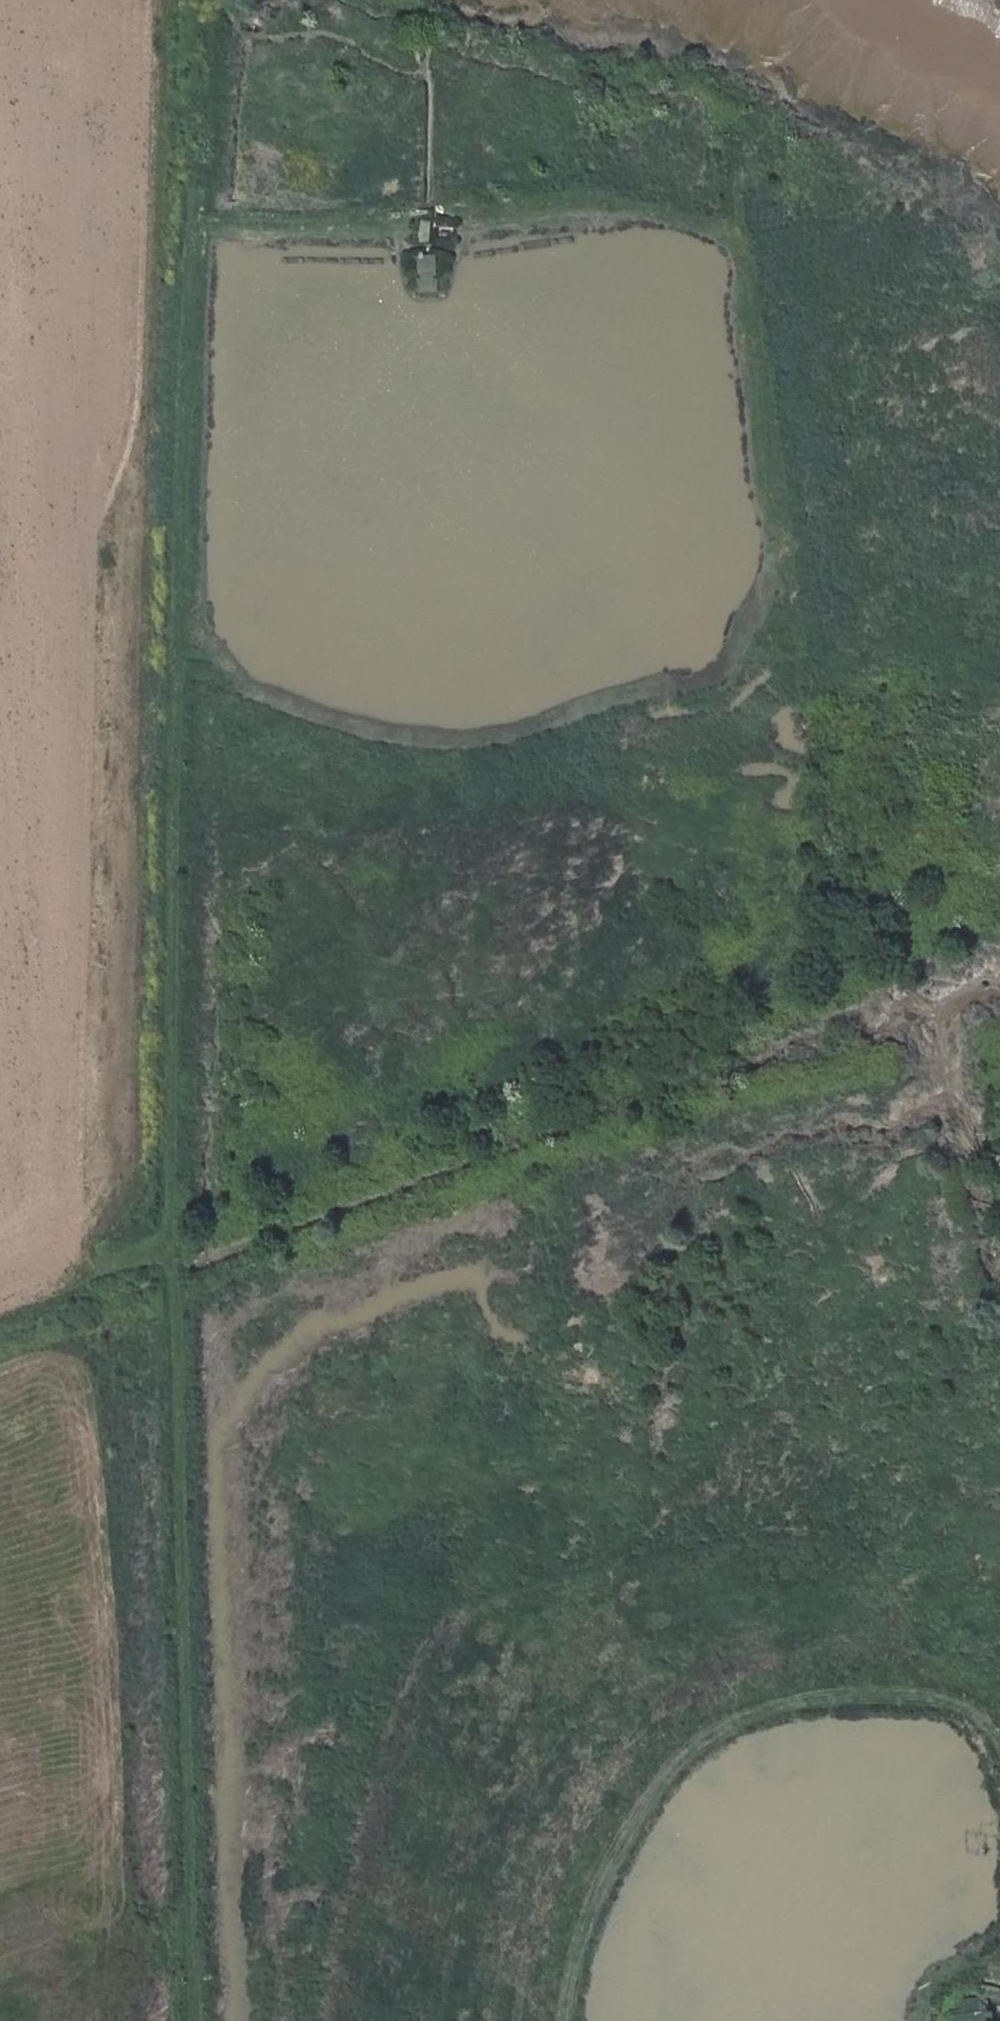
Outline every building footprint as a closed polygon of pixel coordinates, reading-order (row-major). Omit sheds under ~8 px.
[(964,1999),(965,2007),(949,2010),(951,2020),(988,2020),(983,1996),(964,1999)]
